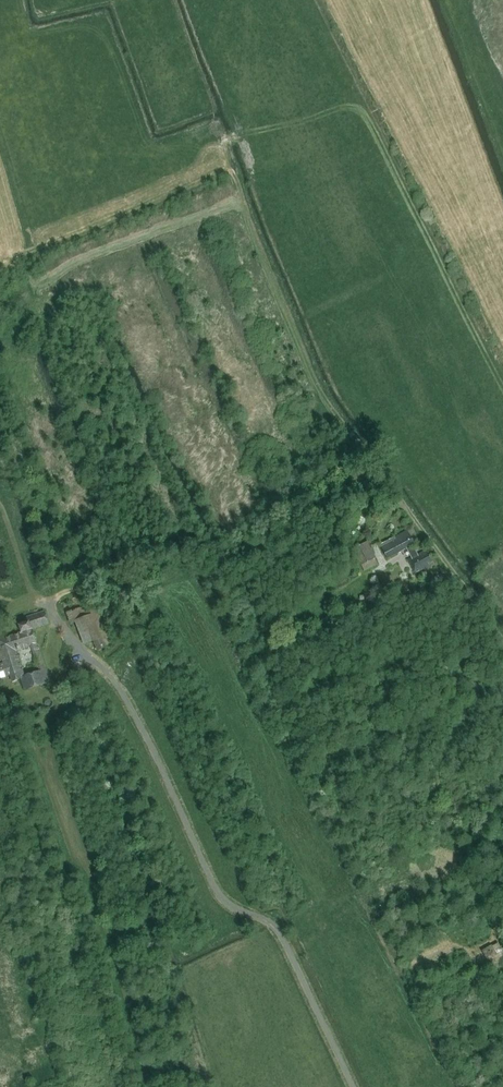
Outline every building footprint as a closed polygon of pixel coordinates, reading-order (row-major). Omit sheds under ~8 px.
[(352,473),(343,478),(348,486),(357,481),(352,473)] [(428,564),(432,561),(426,550),(417,554),(413,545),(415,544),(407,530),(380,545),(388,558),(406,548),(411,558),(408,560),(415,573),(429,566),(428,564)] [(374,558),(376,558),(367,541),(351,550),(360,566),(361,565),(364,571),(377,564),(374,558)] [(20,678),(24,690),(49,681),(36,644),(32,629),(48,624),(44,611),(26,617),(27,621),(17,624),(20,633),(0,639),(0,661),(1,660),(2,663),(0,663),(0,679),(10,675),(12,681),(20,678)] [(79,618),(86,643),(106,638),(99,612),(79,618)] [(491,944),(481,950),(487,960),(497,954),(491,944)]
